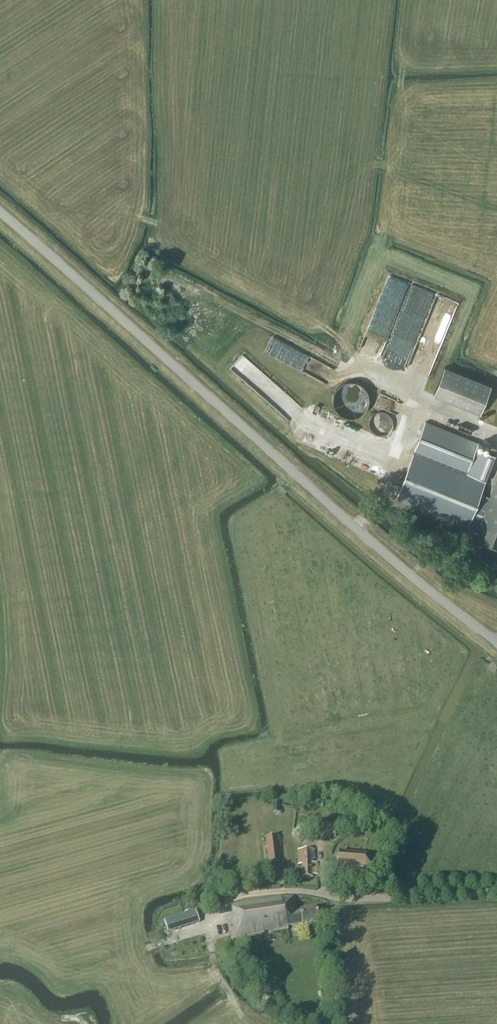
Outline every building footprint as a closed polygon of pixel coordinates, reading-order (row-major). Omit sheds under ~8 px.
[(274,336),(267,351),(306,369),(313,353),(274,336)] [(255,389),(267,375),(244,353),(231,367),(255,389)] [(480,412),(491,384),(444,366),(433,394),(480,412)] [(352,381),(351,381),(348,381),(346,382),(344,382),(343,383),(341,384),(339,385),(339,386),(338,386),(337,387),(336,388),(335,389),(335,390),(334,392),(334,393),(333,394),(333,395),(333,396),(333,398),(333,399),(333,400),(333,401),(333,403),(333,404),(334,405),(334,406),(335,407),(335,408),(336,410),(337,411),(338,411),(339,413),(341,414),(342,415),(343,415),(345,416),(346,416),(347,417),(349,417),(352,417),(354,417),(356,416),(358,415),(359,415),(360,414),(361,413),(362,413),(363,412),(364,411),(365,410),(366,409),(366,407),(367,406),(368,405),(368,404),(368,403),(368,401),(369,400),(369,398),(368,396),(368,395),(368,394),(368,393),(367,392),(366,390),(365,388),(364,386),(362,385),(360,383),(357,382),(356,382),(355,381),(354,381),(352,381)] [(383,412),(381,412),(379,412),(377,412),(376,413),(374,413),(373,414),(372,415),(372,416),(371,417),(370,418),(369,420),(369,421),(369,423),(369,424),(369,425),(369,426),(369,427),(369,428),(370,429),(371,431),(372,432),(373,433),(374,434),(375,434),(377,435),(378,436),(380,436),(381,436),(383,436),(385,435),(386,435),(387,434),(388,433),(390,432),(391,431),(392,429),(392,428),(393,426),(393,425),(393,423),(393,422),(392,420),(392,419),(391,418),(390,416),(389,415),(388,414),(387,413),(386,413),(385,412),(384,412),(383,412)] [(481,493),(496,455),(477,447),(478,442),(425,421),(396,498),(467,527),(472,515),(481,519),(480,523),(482,524),(476,540),(496,548),(496,477),(490,496),(481,493)] [(312,833),(313,824),(301,822),(300,831),(312,833)] [(335,837),(338,828),(320,822),(317,835),(330,839),(331,836),(335,837)] [(268,863),(279,862),(278,860),(281,860),(279,836),(266,837),(268,863)] [(312,863),(312,859),(314,859),(313,850),(297,850),(298,865),(301,865),(302,878),(312,877),(312,875),(317,875),(316,863),(312,863)] [(365,856),(338,853),(338,854),(338,856),(338,859),(338,860),(337,860),(337,861),(338,861),(337,865),(337,867),(364,869),(367,868),(369,866),(370,865),(370,863),(370,860),(369,859),(367,857),(365,856)] [(295,912),(292,895),(231,906),(233,914),(231,914),(236,939),(288,930),(288,927),(302,924),(318,922),(316,909),(300,911),(295,912)] [(164,919),(168,930),(200,920),(196,908),(164,919)]
